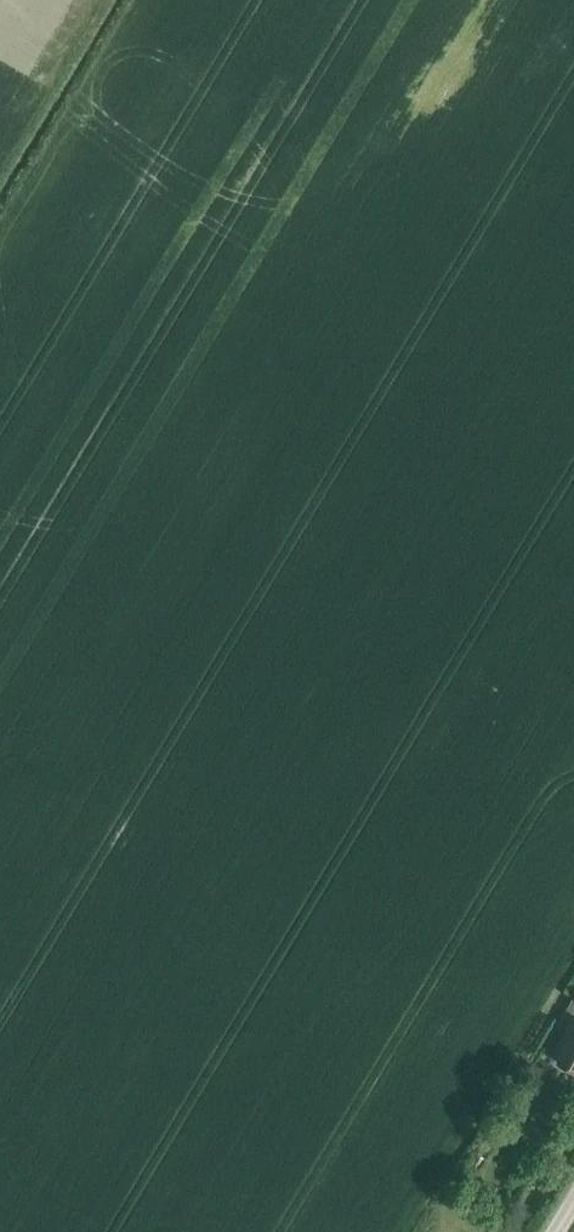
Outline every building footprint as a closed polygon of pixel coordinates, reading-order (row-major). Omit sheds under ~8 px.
[(570,999),(557,1026),(565,1030),(553,1056),(573,1066),(573,1001),(570,999)]
